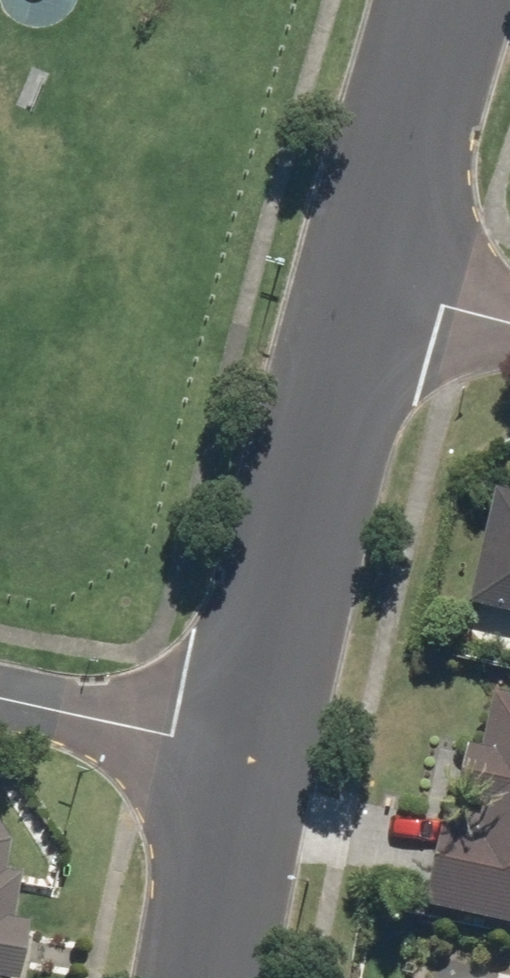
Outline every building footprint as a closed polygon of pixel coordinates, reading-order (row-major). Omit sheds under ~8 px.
[(487,492),(459,609),(509,621),(509,497),(487,492)] [(410,911),(509,934),(509,700),(487,695),(473,755),(447,749),(410,911)] [(10,976),(23,977),(34,918),(17,915),(25,870),(11,867),(16,839),(0,812),(0,977),(10,977),(10,976)]
